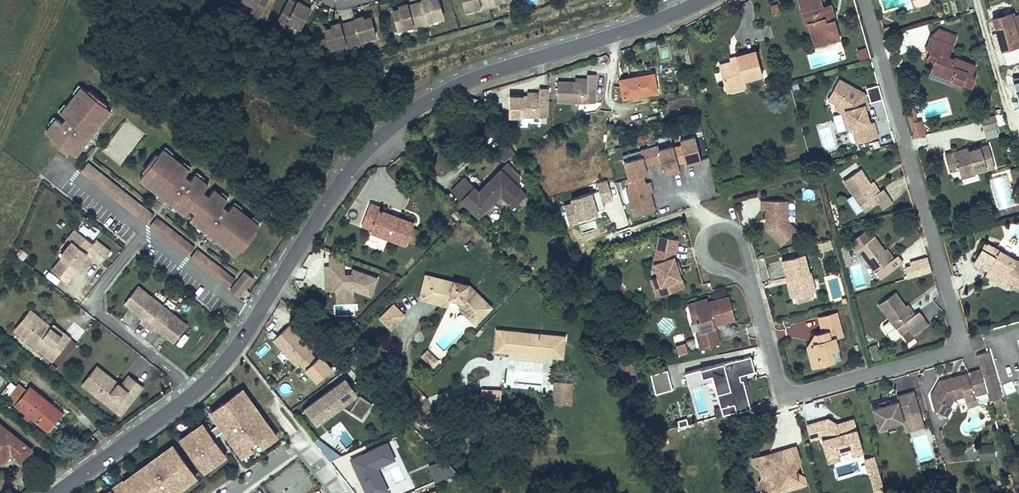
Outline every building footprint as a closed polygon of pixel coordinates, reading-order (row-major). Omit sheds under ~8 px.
[(241,1),(254,7),(250,15),(257,19),(268,0),(242,0),(241,1)] [(420,28),(429,25),(428,22),(442,18),(437,0),(432,0),(430,1),(430,0),(421,0),(422,3),(414,5),(420,28)] [(485,0),(461,0),(464,12),(479,8),(480,11),(488,9),(485,0)] [(488,9),(496,6),(495,3),(507,0),(485,0),(488,9)] [(812,39),(826,35),(828,42),(838,39),(832,19),(829,20),(828,15),(830,13),(830,9),(829,5),(822,7),(819,0),(798,0),(804,22),(806,21),(812,39)] [(299,30),(310,9),(297,2),(295,5),(288,1),(275,27),(282,31),(287,23),(299,30)] [(420,28),(414,5),(407,7),(406,4),(398,7),(399,9),(392,11),(397,31),(412,27),(412,30),(420,28)] [(1008,7),(997,10),(998,15),(1009,12),(1008,7)] [(998,15),(1012,62),(1018,60),(1018,42),(1009,12),(998,15)] [(998,31),(993,32),(991,33),(996,50),(998,49),(1003,47),(1008,63),(1012,62),(998,15),(994,16),(998,31)] [(347,24),(353,47),(361,44),(360,41),(375,37),(370,18),(362,20),(362,17),(354,19),(354,22),(347,24)] [(353,47),(347,24),(340,26),(339,23),(331,26),(331,28),(325,30),(330,50),(344,46),(345,49),(353,47)] [(826,35),(812,39),(814,45),(828,42),(826,35)] [(925,48),(929,50),(935,53),(932,62),(929,70),(962,83),(971,87),(975,78),(972,76),(975,66),(954,57),(953,59),(948,57),(952,45),(929,36),(925,48)] [(659,47),(661,60),(670,58),(667,45),(659,47)] [(858,49),(860,58),(867,56),(865,48),(858,49)] [(929,50),(926,59),(932,62),(935,53),(929,50)] [(733,61),(716,66),(723,90),(741,84),(741,82),(757,76),(750,52),(732,58),(733,61)] [(575,79),(558,79),(557,100),(595,101),(596,69),(588,69),(587,75),(575,75),(575,79)] [(962,83),(929,70),(927,75),(960,88),(962,83)] [(654,92),(650,73),(616,80),(618,88),(620,99),(654,92)] [(868,123),(862,104),(866,103),(863,94),(837,80),(827,99),(844,109),(847,119),(850,118),(853,128),(852,128),(856,143),(876,137),(872,122),(868,123)] [(539,92),(510,92),(510,114),(548,113),(548,82),(539,83),(539,92)] [(1013,83),(1018,101),(1013,102),(1011,102),(1013,110),(1015,109),(1018,106),(1018,88),(1017,82),(1013,83)] [(881,98),(877,83),(865,86),(869,102),(881,98)] [(741,84),(723,90),(723,92),(742,87),(741,84)] [(90,137),(111,111),(104,105),(106,103),(90,91),(89,93),(82,88),(61,114),(67,118),(62,124),(56,119),(50,126),(45,132),(52,138),(50,141),(65,153),(71,146),(78,152),(81,148),(87,141),(86,139),(88,136),(90,137)] [(479,99),(470,97),(469,102),(477,105),(479,99)] [(853,128),(850,118),(847,119),(844,109),(836,104),(833,108),(841,112),(846,130),(852,128),(853,128)] [(907,113),(912,137),(923,135),(918,111),(907,113)] [(999,125),(1005,124),(1002,113),(996,114),(999,125)] [(980,118),(986,138),(1000,134),(994,114),(980,118)] [(699,160),(693,136),(678,140),(680,145),(672,148),(671,146),(657,150),(656,146),(638,150),(640,156),(622,161),(627,178),(625,179),(627,187),(625,188),(632,216),(653,210),(648,193),(645,182),(643,183),(641,175),(645,174),(643,166),(660,162),(663,173),(667,172),(675,170),(674,164),(681,162),(682,164),(690,162),(699,160)] [(957,167),(960,174),(975,169),(976,172),(996,167),(989,144),(955,154),(954,151),(945,153),(950,169),(957,167)] [(78,152),(71,146),(68,150),(75,156),(78,152)] [(508,156),(502,148),(492,155),(497,163),(508,156)] [(226,202),(219,196),(213,191),(208,198),(202,193),(208,187),(202,182),(194,176),(189,181),(184,177),(189,171),(163,150),(157,157),(155,155),(142,171),(145,172),(139,179),(165,200),(166,199),(170,202),(169,203),(180,212),(186,205),(190,209),(195,213),(199,216),(194,223),(205,232),(206,231),(210,234),(208,235),(234,256),(240,249),(242,251),(255,235),(252,234),(258,227),(250,221),(239,212),(232,206),(227,212),(222,207),(226,202)] [(147,223),(155,213),(87,161),(79,171),(147,223)] [(500,163),(476,188),(488,199),(495,192),(502,199),(514,187),(510,183),(513,179),(513,175),(500,163)] [(1015,184),(1018,182),(1018,175),(1017,167),(1010,168),(1015,184)] [(975,169),(960,174),(961,179),(977,175),(976,172),(975,169)] [(843,181),(865,211),(887,196),(883,191),(877,195),(859,170),(843,181)] [(459,177),(447,190),(456,198),(465,189),(470,194),(473,191),(459,177)] [(605,181),(594,184),(596,190),(569,199),(570,204),(562,206),(568,224),(577,221),(576,217),(595,211),(594,207),(602,205),(601,202),(611,199),(605,181)] [(881,192),(873,182),(869,185),(877,195),(881,192)] [(514,187),(502,199),(507,204),(519,192),(514,187)] [(465,189),(456,198),(473,215),(474,213),(488,199),(476,188),(473,191),(470,194),(465,189)] [(787,200),(761,200),(761,209),(766,209),(766,218),(769,218),(769,222),(766,223),(766,228),(781,244),(796,229),(787,220),(787,200)] [(184,216),(190,209),(186,205),(180,212),(184,216)] [(366,205),(358,225),(368,229),(367,232),(401,246),(409,226),(375,213),(376,209),(366,205)] [(194,223),(199,216),(195,213),(189,220),(194,223)] [(146,227),(189,254),(196,243),(153,216),(146,227)] [(73,242),(79,234),(73,229),(66,238),(70,241),(71,241),(73,242)] [(98,264),(109,252),(94,240),(91,243),(85,239),(79,234),(73,242),(71,241),(70,241),(59,256),(61,257),(50,270),(65,282),(76,269),(74,267),(80,260),(85,254),(98,264)] [(677,239),(658,236),(653,263),(657,277),(663,294),(684,287),(679,273),(676,263),(673,256),(677,239)] [(893,259),(886,250),(875,236),(859,248),(881,278),(905,260),(900,253),(897,255),(893,259)] [(827,238),(818,241),(821,248),(830,246),(827,238)] [(986,243),(975,262),(988,270),(1001,278),(998,282),(1005,286),(1008,282),(1018,288),(1018,261),(986,243)] [(841,246),(844,263),(850,262),(847,245),(841,246)] [(891,247),(886,250),(893,259),(897,255),(891,247)] [(345,256),(332,251),(328,258),(329,265),(324,266),(325,291),(335,290),(336,303),(355,302),(353,290),(371,297),(378,277),(353,268),(351,273),(345,273),(345,256)] [(804,253),(781,259),(786,277),(789,277),(790,282),(788,283),(791,295),(810,290),(807,280),(812,279),(810,270),(808,270),(804,253)] [(761,280),(768,279),(764,257),(758,258),(761,280)] [(1001,278),(988,270),(985,275),(998,282),(1001,278)] [(243,290),(250,281),(252,279),(244,273),(242,276),(242,277),(241,276),(238,279),(239,280),(236,284),(235,283),(228,292),(236,298),(243,290)] [(416,298),(430,302),(432,294),(445,297),(455,300),(454,307),(472,324),(488,307),(462,282),(422,274),(416,298)] [(663,294),(657,277),(650,279),(656,297),(663,294)] [(160,306),(135,287),(122,303),(140,318),(137,322),(143,327),(160,306)] [(914,314),(908,307),(897,292),(882,305),(892,318),(903,333),(913,326),(927,315),(921,308),(919,310),(914,314)] [(444,305),(445,297),(432,294),(430,302),(444,305)] [(720,342),(715,323),(714,320),(719,319),(720,322),(735,318),(729,295),(709,301),(708,297),(689,302),(691,313),(698,311),(700,318),(697,319),(700,329),(696,330),(701,347),(720,342)] [(913,303),(908,307),(914,314),(919,310),(913,303)] [(392,329),(405,315),(394,305),(381,319),(392,329)] [(184,326),(160,306),(143,327),(149,332),(152,328),(171,343),(184,326)] [(18,334),(34,314),(28,309),(12,329),(18,334)] [(698,311),(691,313),(694,320),(697,319),(700,318),(698,311)] [(842,334),(835,311),(818,315),(822,330),(815,332),(812,337),(814,338),(811,343),(807,345),(809,353),(814,356),(821,354),(823,361),(833,359),(830,348),(837,346),(834,336),(842,334)] [(51,360),(69,338),(62,333),(60,336),(49,327),(50,326),(49,326),(34,314),(18,334),(51,360)] [(917,332),(932,321),(927,315),(913,326),(917,332)] [(903,333),(892,318),(885,324),(884,326),(893,338),(896,338),(903,333)] [(62,333),(51,324),(49,326),(50,326),(49,327),(60,336),(62,333)] [(311,352),(305,345),(304,346),(296,338),(297,337),(287,327),(272,341),(295,366),(298,363),(309,353),(311,352)] [(492,351),(507,352),(518,353),(518,349),(539,350),(539,355),(549,356),(560,357),(562,335),(537,333),(536,335),(512,333),(513,331),(494,329),(492,351)] [(685,341),(676,343),(679,353),(688,350),(685,341)] [(877,343),(868,345),(872,360),(881,358),(877,343)] [(989,348),(976,352),(978,360),(980,367),(987,390),(990,399),(1003,395),(989,348)] [(507,352),(506,358),(549,361),(549,356),(539,355),(539,350),(518,349),(518,353),(507,352)] [(435,358),(427,350),(421,356),(429,364),(435,358)] [(315,382),(330,368),(319,356),(315,360),(309,353),(298,363),(315,382)] [(812,365),(823,361),(821,354),(814,356),(809,353),(812,365)] [(737,357),(709,364),(720,405),(734,401),(736,410),(750,406),(743,378),(741,378),(739,373),(742,372),(737,357)] [(433,367),(438,361),(435,358),(429,364),(433,367)] [(620,369),(632,367),(631,360),(619,362),(620,369)] [(86,389),(98,375),(116,389),(119,386),(95,366),(80,384),(86,389)] [(987,390),(980,367),(967,370),(968,375),(954,379),(952,375),(939,378),(931,393),(935,407),(947,414),(953,405),(950,404),(954,397),(965,393),(964,390),(972,387),(973,394),(987,390)] [(668,369),(650,372),(654,392),(672,389),(668,369)] [(967,370),(952,375),(954,379),(968,375),(967,370)] [(118,415),(141,387),(127,376),(119,386),(116,389),(98,375),(86,389),(118,415)] [(359,397),(346,378),(304,408),(317,426),(343,407),(361,420),(371,404),(359,397)] [(1,393),(8,399),(47,430),(56,418),(40,405),(44,400),(29,388),(25,392),(18,386),(17,387),(10,381),(1,393)] [(561,392),(561,384),(553,383),(553,391),(560,392),(561,392)] [(569,391),(570,385),(561,384),(561,392),(560,392),(553,391),(552,402),(559,403),(560,398),(570,399),(571,398),(572,394),(569,391)] [(973,394),(972,387),(964,390),(965,393),(967,399),(975,397),(973,394)] [(919,408),(913,389),(896,394),(897,399),(890,402),(880,404),(872,407),(878,427),(886,424),(896,422),(904,419),(902,413),(919,408)] [(274,436),(241,390),(210,412),(218,423),(206,432),(201,424),(179,439),(202,471),(224,456),(211,438),(223,430),(243,458),(274,436)] [(497,392),(479,391),(479,406),(496,407),(497,392)] [(44,400),(40,405),(56,418),(60,413),(44,400)] [(865,451),(856,417),(840,422),(831,416),(810,422),(814,437),(824,434),(832,460),(865,451)] [(1009,418),(998,421),(1000,430),(1011,427),(1009,418)] [(896,422),(886,424),(888,430),(898,427),(896,422)] [(0,426),(0,463),(1,464),(10,454),(16,459),(20,454),(24,458),(30,450),(0,426)] [(910,431),(918,461),(936,457),(928,426),(910,431)] [(311,440),(327,460),(339,454),(316,436),(311,440)] [(348,458),(365,492),(375,492),(385,489),(374,466),(392,457),(384,441),(348,458)] [(977,443),(978,460),(994,459),(993,442),(977,443)] [(123,492),(173,492),(195,477),(172,445),(117,484),(123,492)] [(795,463),(803,461),(798,445),(779,451),(780,456),(775,458),(773,453),(755,458),(765,490),(764,492),(767,492),(769,492),(771,492),(778,492),(782,484),(800,479),(800,477),(795,463)] [(882,467),(878,453),(867,456),(871,470),(873,469),(882,467)] [(20,454),(16,459),(20,463),(24,458),(20,454)] [(447,456),(427,465),(435,481),(454,472),(447,456)] [(882,467),(873,469),(878,486),(887,484),(882,467)] [(214,481),(204,472),(198,479),(203,484),(195,492),(210,492),(226,476),(222,472),(214,481)] [(782,484),(779,492),(809,483),(807,475),(800,477),(800,479),(782,484)] [(105,492),(123,492),(117,485),(105,492)]
